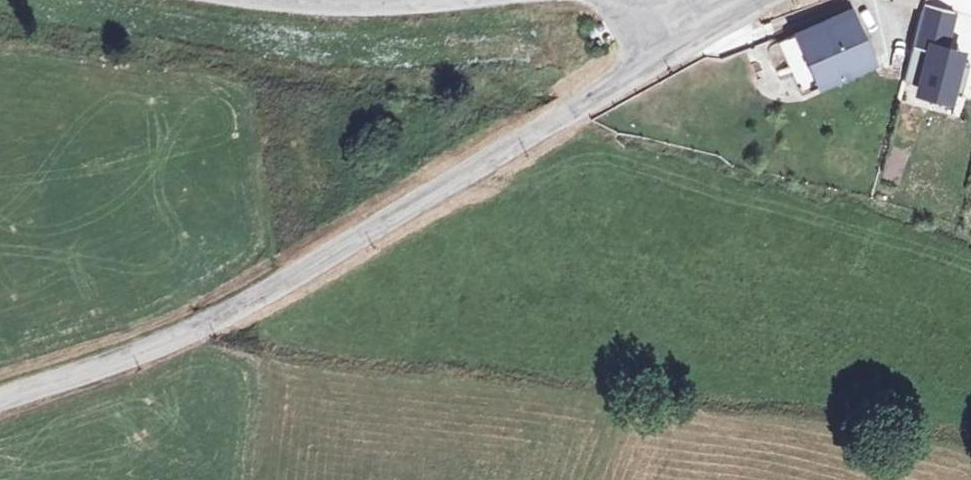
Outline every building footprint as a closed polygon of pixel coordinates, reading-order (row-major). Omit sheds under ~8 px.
[(956,14),(925,6),(914,49),(926,52),(928,43),(947,48),(956,14)] [(845,11),(792,36),(814,88),(869,63),(845,11)] [(968,53),(947,48),(928,43),(926,52),(914,99),(953,109),(968,53)]
